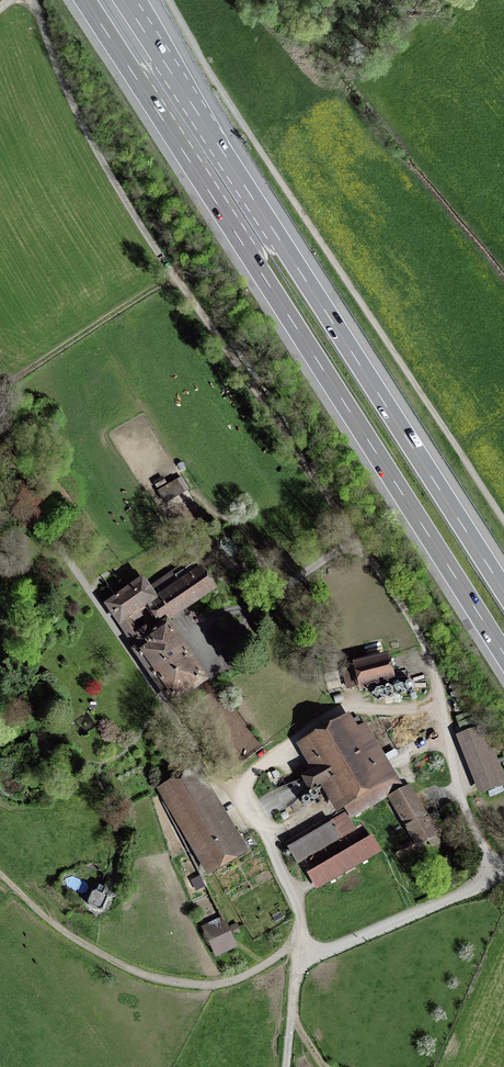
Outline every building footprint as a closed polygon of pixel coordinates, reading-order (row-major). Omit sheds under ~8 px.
[(177,480),(158,491),(163,499),(181,488),(177,480)] [(151,606),(145,610),(157,627),(212,588),(194,561),(180,570),(181,572),(151,593),(157,602),(151,606)] [(143,581),(107,605),(171,699),(202,679),(166,625),(149,637),(145,630),(140,634),(132,622),(140,616),(137,611),(143,607),(145,610),(151,606),(157,602),(151,593),(143,581)] [(343,669),(348,688),(390,677),(386,659),(343,669)] [(352,816),(394,791),(385,776),(391,773),(364,726),(353,732),(347,721),(305,746),(319,769),(308,775),(277,788),(288,807),(315,786),(325,780),(339,804),(343,801),(352,816)] [(485,789),(503,782),(503,781),(483,728),(464,735),(485,789)] [(240,849),(195,772),(165,789),(210,867),(240,849)] [(422,812),(407,787),(389,796),(417,845),(437,833),(428,817),(426,818),(422,812)] [(450,804),(444,808),(451,821),(458,817),(450,804)] [(344,814),(331,822),(340,837),(354,830),(344,814)] [(304,858),(340,837),(331,822),(288,847),(297,862),(304,858)] [(372,834),(307,872),(317,889),(382,851),(372,834)] [(401,845),(403,852),(417,846),(414,839),(401,845)] [(95,890),(92,892),(87,903),(89,906),(100,910),(102,908),(107,895),(108,896),(111,890),(99,884),(96,891),(95,890)] [(204,927),(214,949),(232,940),(221,918),(204,927)]
